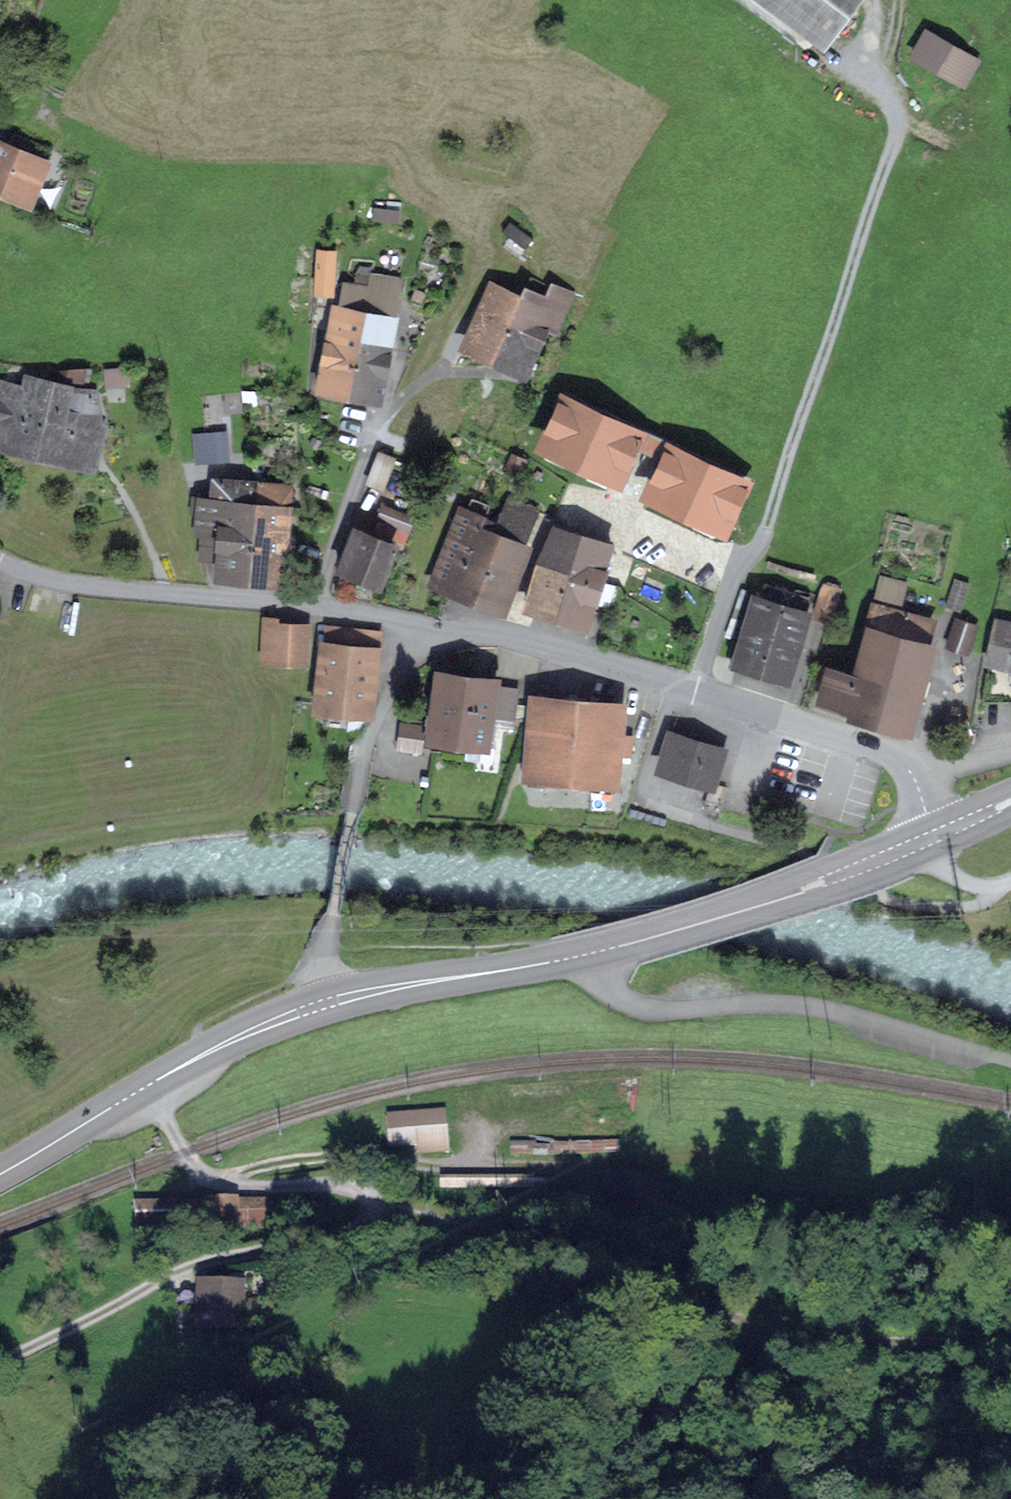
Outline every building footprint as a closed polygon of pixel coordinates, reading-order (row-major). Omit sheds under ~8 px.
[(855,0),(774,0),(826,39),(855,0)] [(913,53),(965,83),(977,61),(925,32),(913,53)] [(28,198),(43,161),(0,143),(0,187),(28,198)] [(317,250),(315,286),(333,287),(335,252),(317,250)] [(400,280),(371,275),(369,290),(364,313),(349,391),(381,397),(390,353),(381,351),(393,296),(397,297),(400,280)] [(331,319),(317,384),(349,391),(364,313),(369,290),(347,286),(340,320),(331,319)] [(546,324),(556,328),(571,296),(551,287),(545,301),(524,292),(520,300),(495,356),(526,370),(546,324)] [(497,289),(471,345),(495,356),(520,300),(497,289)] [(68,371),(65,386),(83,390),(86,375),(68,371)] [(0,383),(0,443),(31,451),(45,389),(46,383),(29,379),(27,388),(1,381),(0,383)] [(45,389),(31,451),(53,455),(68,394),(45,389)] [(93,411),(91,399),(68,394),(53,455),(95,465),(103,429),(90,426),(93,411)] [(544,442),(619,477),(639,434),(564,399),(544,442)] [(232,459),(230,428),(196,430),(198,461),(232,459)] [(650,491),(724,526),(744,483),(669,448),(650,491)] [(379,452),(368,480),(382,486),(394,457),(379,452)] [(220,558),(219,572),(250,575),(258,483),(214,479),(212,498),(195,497),(193,510),(198,511),(196,533),(203,534),(201,557),(220,558)] [(281,578),(290,487),(258,483),(250,575),(281,578)] [(510,500),(500,525),(485,518),(457,589),(497,605),(513,562),(507,560),(528,507),(510,500)] [(339,566),(379,582),(396,540),(404,544),(414,519),(385,507),(380,519),(386,522),(379,540),(353,530),(339,566)] [(447,552),(436,581),(457,589),(485,518),(459,508),(443,550),(447,552)] [(538,564),(526,605),(557,614),(577,550),(581,537),(585,523),(565,516),(549,567),(538,564)] [(596,556),(605,528),(585,523),(581,537),(577,550),(557,614),(587,622),(607,559),(596,556)] [(956,578),(946,606),(960,610),(969,583),(956,578)] [(755,599),(737,661),(787,676),(806,614),(803,613),(809,597),(763,583),(758,599),(755,599)] [(824,586),(815,615),(830,619),(838,590),(824,586)] [(931,623),(873,606),(854,677),(863,679),(855,708),(854,711),(912,727),(931,660),(921,657),(931,623)] [(264,617),(262,656),(305,658),(307,628),(277,627),(277,618),(264,617)] [(947,644),(968,652),(977,627),(956,620),(947,644)] [(997,621),(988,659),(990,659),(984,695),(1010,695),(1010,624),(997,621)] [(328,629),(319,704),(367,709),(375,634),(328,629)] [(830,670),(823,699),(855,708),(863,679),(854,677),(830,670)] [(431,739),(484,745),(493,684),(440,676),(431,739)] [(630,757),(632,736),(619,735),(621,707),(587,704),(587,699),(568,697),(568,702),(533,699),(527,775),(615,783),(617,755),(630,757)] [(661,769),(711,784),(721,750),(672,735),(661,769)] [(447,1136),(443,1136),(441,1114),(394,1118),(396,1142),(419,1141),(420,1148),(448,1146),(447,1136)] [(179,1229),(263,1226),(262,1203),(135,1206),(136,1236),(179,1235),(179,1229)] [(191,1319),(191,1327),(236,1328),(239,1288),(202,1286),(200,1319),(191,1319)]
